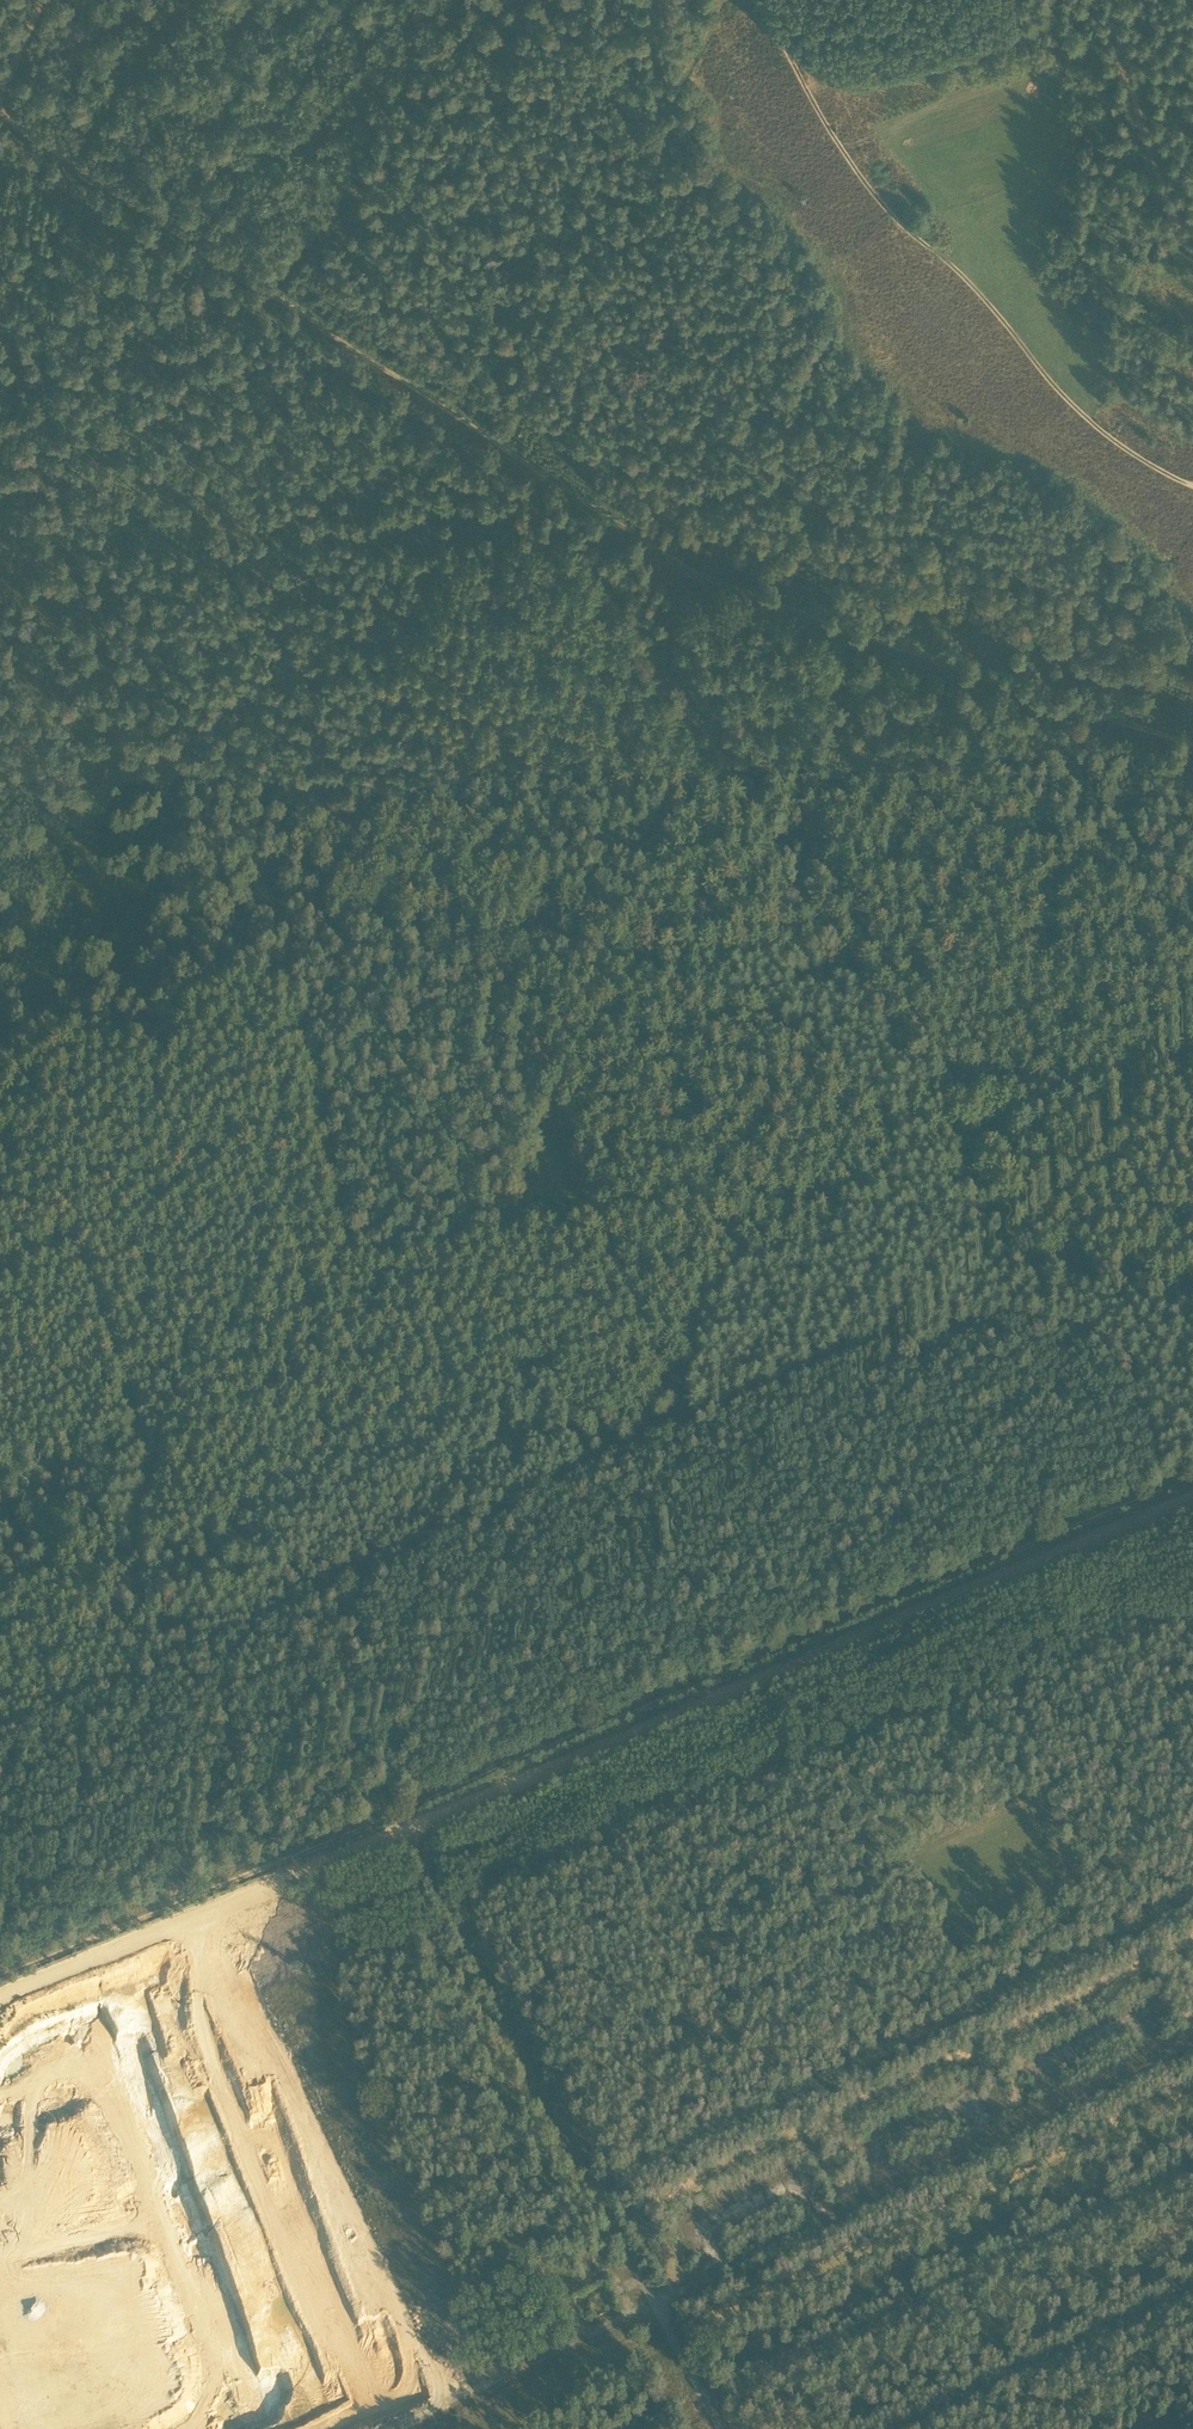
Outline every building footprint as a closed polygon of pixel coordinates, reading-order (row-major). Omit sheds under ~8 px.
[(173,2253),(164,2255),(167,2267),(176,2264),(173,2253)]
